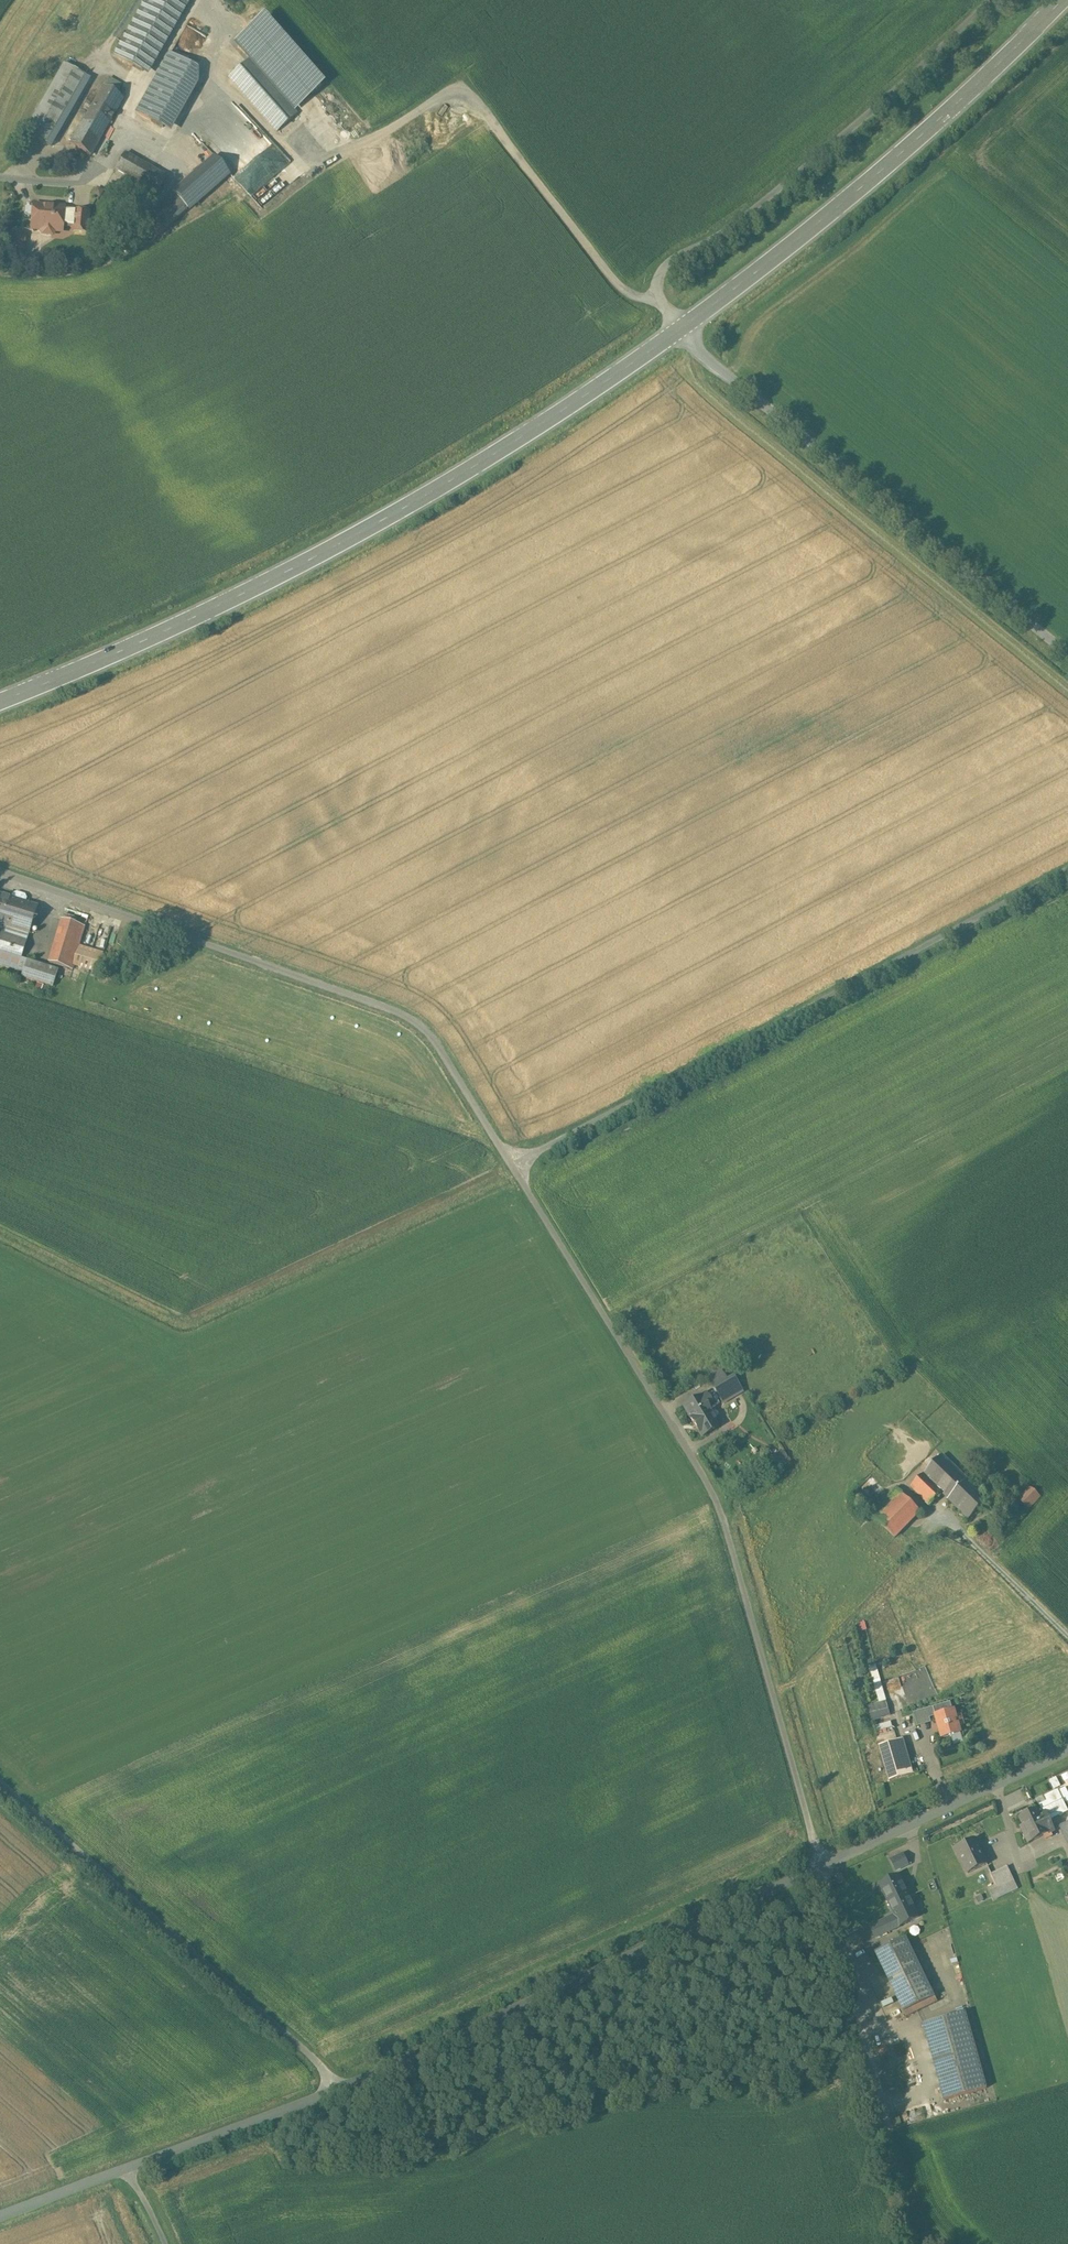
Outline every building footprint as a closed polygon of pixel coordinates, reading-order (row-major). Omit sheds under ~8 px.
[(115,55),(148,74),(190,0),(147,0),(115,55)] [(264,16),(235,41),(294,110),(324,84),(264,16)] [(198,70),(170,54),(137,112),(163,127),(171,132),(198,83),(198,70)] [(295,114),(248,60),(228,78),(275,131),(295,114)] [(64,64),(26,131),(46,142),(48,138),(53,140),(86,81),(82,79),(84,75),(64,64)] [(103,86),(71,144),(91,155),(123,98),(103,86)] [(167,177),(125,153),(115,169),(158,193),(167,177)] [(214,156),(173,192),(188,209),(229,173),(214,156)] [(173,192),(140,221),(155,238),(188,209),(173,192)] [(64,208),(34,205),(32,229),(42,230),(42,231),(44,233),(51,234),(53,232),(62,233),(62,226),(64,209),(64,208)] [(88,212),(64,209),(62,226),(73,227),(73,231),(86,232),(88,212)] [(0,895),(0,924),(1,925),(7,926),(29,933),(37,907),(0,895)] [(85,927),(62,920),(49,962),(72,970),(73,966),(79,946),(85,927)] [(4,935),(7,926),(1,925),(0,929),(0,952),(21,958),(26,942),(4,935)] [(103,953),(79,946),(73,966),(88,970),(97,973),(103,953)] [(0,952),(0,965),(18,970),(21,958),(0,952)] [(58,970),(26,960),(21,977),(53,987),(58,970)] [(733,1377),(714,1389),(723,1403),(742,1392),(733,1377)] [(705,1395),(701,1397),(706,1406),(710,1403),(705,1395)] [(701,1397),(700,1397),(684,1407),(701,1436),(718,1426),(706,1406),(701,1397)] [(942,1454),(911,1486),(930,1505),(942,1492),(943,1492),(935,1484),(953,1465),(942,1454)] [(967,1479),(953,1465),(935,1484),(943,1492),(942,1492),(969,1518),(988,1499),(968,1479),(967,1479)] [(1031,1487),(1018,1500),(1028,1509),(1040,1497),(1031,1487)] [(897,1489),(872,1516),(895,1538),(920,1511),(897,1489)] [(880,1704),(869,1707),(872,1720),(890,1715),(886,1702),(880,1704)] [(950,1702),(933,1707),(933,1708),(935,1715),(953,1710),(950,1702)] [(933,1708),(914,1713),(918,1726),(930,1722),(929,1718),(935,1716),(935,1715),(933,1708)] [(953,1710),(935,1715),(935,1716),(942,1739),(961,1733),(959,1727),(964,1725),(961,1715),(956,1716),(954,1710),(953,1710)] [(897,1741),(880,1746),(890,1780),(907,1775),(897,1741)] [(1060,1775),(1064,1785),(1067,1783),(1067,1772),(1060,1775)] [(1059,1776),(1051,1779),(1056,1789),(1064,1786),(1059,1776)] [(1022,1789),(1005,1795),(1009,1805),(1026,1800),(1022,1789)] [(1046,1822),(1049,1820),(1067,1811),(1064,1804),(1057,1791),(1046,1797),(1048,1802),(1041,1805),(1043,1810),(1038,1812),(1043,1822),(1046,1820),(1046,1822)] [(1037,1809),(1020,1818),(1032,1842),(1054,1831),(1049,1820),(1046,1822),(1046,1820),(1043,1822),(1038,1812),(1037,1809)] [(1060,1827),(1067,1844),(1067,1823),(1060,1827)] [(976,1839),(956,1848),(968,1873),(988,1864),(976,1839)] [(899,1870),(913,1865),(908,1852),(894,1856),(899,1870)] [(1008,1867),(992,1875),(998,1887),(989,1892),(993,1900),(1018,1888),(1008,1867)] [(898,1875),(880,1884),(895,1915),(900,1926),(901,1926),(919,1917),(898,1875)] [(900,1926),(895,1915),(871,1927),(876,1937),(900,1926)] [(906,1937),(875,1952),(904,2012),(935,1997),(906,1937)] [(966,2012),(923,2024),(944,2100),(987,2089),(966,2012)] [(900,2112),(905,2125),(916,2121),(913,2115),(911,2108),(900,2112)]
